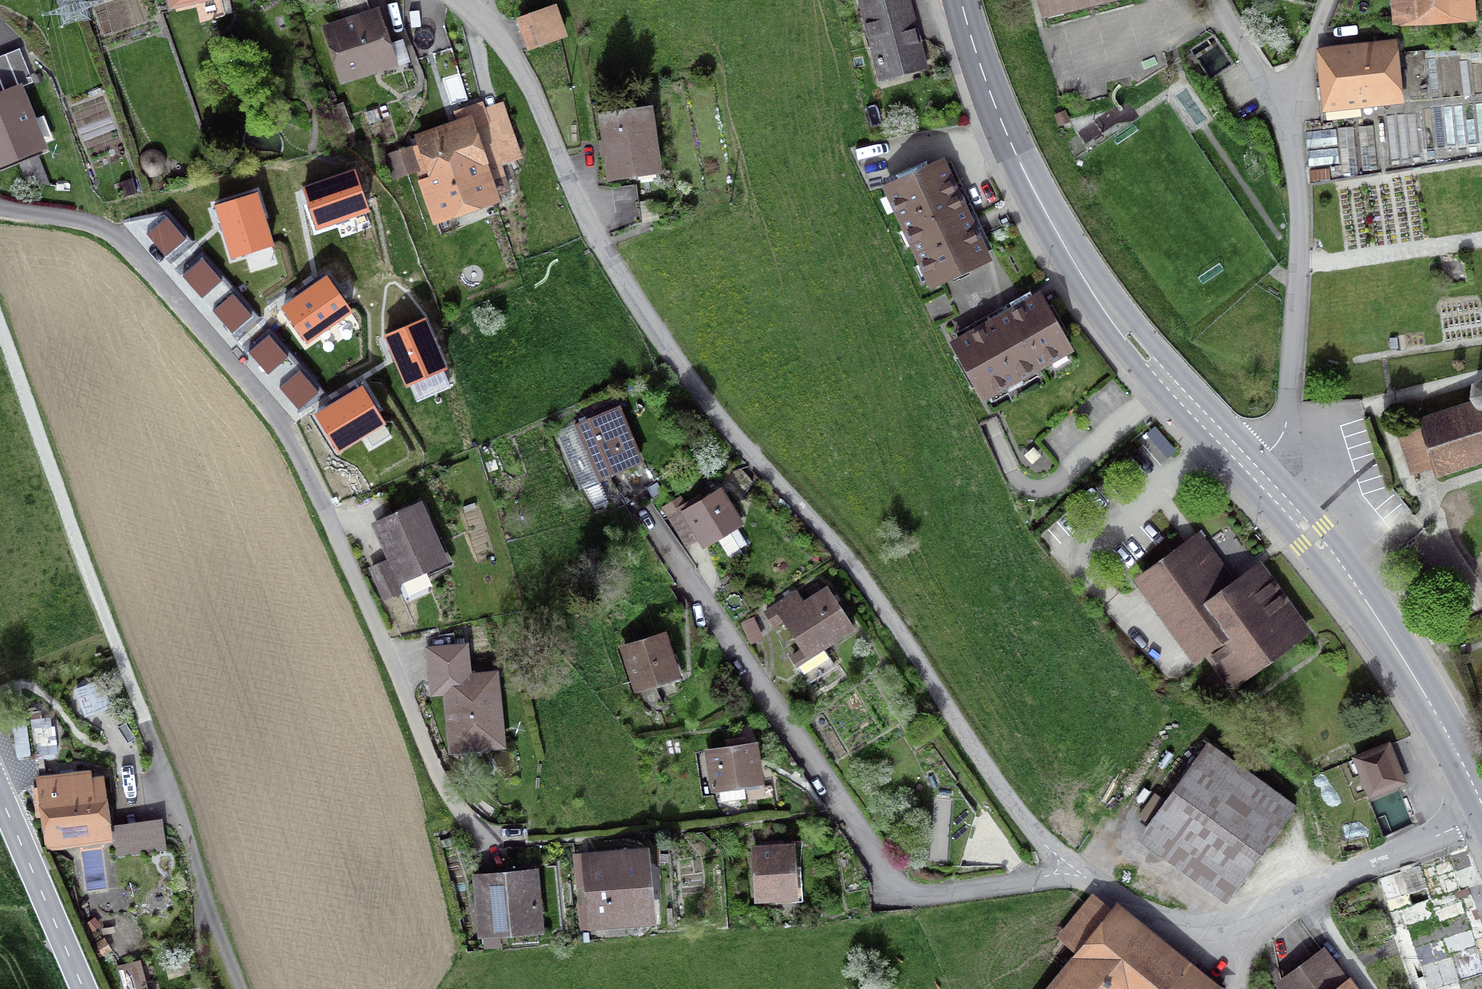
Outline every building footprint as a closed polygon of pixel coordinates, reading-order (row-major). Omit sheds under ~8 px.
[(200,22),(223,16),(219,0),(195,0),(200,22)] [(880,73),(923,62),(906,0),(860,0),(880,73)] [(1044,13),(1098,0),(1040,0),(1044,13)] [(1395,17),(1433,14),(1432,0),(1394,0),(1395,17)] [(1433,14),(1459,13),(1459,0),(1432,0),(1433,14)] [(563,36),(553,7),(520,18),(530,48),(563,36)] [(330,33),(344,76),(372,67),(371,61),(381,58),(387,77),(409,69),(401,42),(385,47),(375,16),(344,24),(345,28),(330,33)] [(1319,58),(1324,101),(1394,93),(1388,41),(1371,43),(1372,53),(1319,58)] [(39,147),(16,90),(0,97),(0,162),(39,147)] [(464,129),(423,144),(433,175),(431,176),(443,212),(507,189),(498,164),(519,156),(501,104),(483,110),(481,103),(458,111),(464,129)] [(602,115),(611,178),(657,171),(648,109),(602,115)] [(1358,126),(1362,171),(1378,169),(1373,124),(1358,126)] [(1331,166),(1332,180),(1358,176),(1353,126),(1338,128),(1342,165),(1331,166)] [(382,157),(390,179),(408,173),(400,151),(382,157)] [(37,158),(21,164),(28,181),(47,184),(37,158)] [(941,163),(888,188),(933,283),(985,258),(941,163)] [(317,227),(367,209),(354,171),(304,189),(317,227)] [(612,187),(618,230),(637,224),(631,185),(612,187)] [(233,257),(271,245),(255,194),(217,206),(233,257)] [(163,256),(183,238),(163,214),(133,221),(163,256)] [(200,298),(220,280),(200,257),(179,275),(200,298)] [(306,341),(350,310),(327,277),(283,308),(306,341)] [(230,334),(251,316),(230,292),(210,310),(230,334)] [(956,344),(984,395),(1068,348),(1039,297),(956,344)] [(407,384),(444,368),(423,319),(386,335),(407,384)] [(267,376),(288,358),(267,335),(247,352),(267,376)] [(298,411),(319,393),(298,370),(278,388),(298,411)] [(1475,384),(1478,401),(1419,421),(1422,430),(1427,447),(1433,467),(1436,475),(1481,460),(1481,383),(1475,384)] [(337,449),(383,422),(362,387),(317,415),(337,449)] [(618,408),(574,426),(596,477),(597,479),(640,461),(618,408)] [(1427,447),(1422,430),(1399,437),(1411,474),(1424,470),(1433,467),(1427,447)] [(596,509),(607,505),(597,479),(596,477),(582,483),(596,509)] [(742,552),(739,548),(746,544),(734,524),(737,522),(719,493),(701,505),(698,500),(685,507),(679,498),(666,506),(687,541),(700,534),(705,541),(715,535),(727,555),(729,554),(732,558),(742,552)] [(386,546),(401,579),(443,560),(418,506),(381,523),(391,544),(386,546)] [(1195,542),(1188,546),(1223,595),(1230,590),(1237,585),(1233,579),(1202,537),(1195,542)] [(1188,546),(1141,580),(1194,655),(1206,646),(1229,679),(1302,627),(1259,569),(1237,585),(1230,590),(1223,595),(1188,546)] [(371,570),(384,599),(400,592),(387,563),(371,570)] [(804,674),(829,657),(822,646),(852,627),(828,589),(822,593),(816,584),(807,590),(812,599),(804,604),(799,596),(793,600),(790,596),(766,611),(774,625),(783,619),(804,651),(793,658),(804,674)] [(624,649),(637,687),(675,674),(663,636),(624,649)] [(444,679),(452,743),(494,738),(487,674),(468,676),(464,638),(454,639),(455,647),(429,649),(432,680),(444,679)] [(78,684),(85,711),(111,705),(104,678),(78,684)] [(1370,795),(1403,781),(1388,745),(1355,758),(1370,795)] [(710,753),(715,786),(719,786),(721,797),(726,800),(740,798),(744,793),(742,782),(758,780),(753,747),(710,753)] [(1153,825),(1234,884),(1281,819),(1200,760),(1153,825)] [(88,841),(90,851),(115,848),(110,807),(100,808),(98,789),(91,790),(89,773),(38,779),(46,846),(88,841)] [(949,784),(924,868),(958,866),(975,812),(954,782),(949,784)] [(1150,823),(1165,801),(1154,794),(1139,816),(1150,823)] [(122,854),(169,847),(164,818),(118,824),(122,854)] [(754,850),(757,897),(795,894),(792,847),(754,850)] [(589,860),(594,920),(644,916),(639,856),(589,860)] [(477,877),(482,930),(538,925),(534,872),(477,877)] [(1091,900),(1060,938),(1081,955),(1053,988),(1204,988),(1113,915),(1112,917),(1091,900)] [(1471,911),(1440,914),(1444,948),(1475,945),(1471,911)] [(1285,988),(1350,988),(1323,953),(1281,983),(1285,988)]
